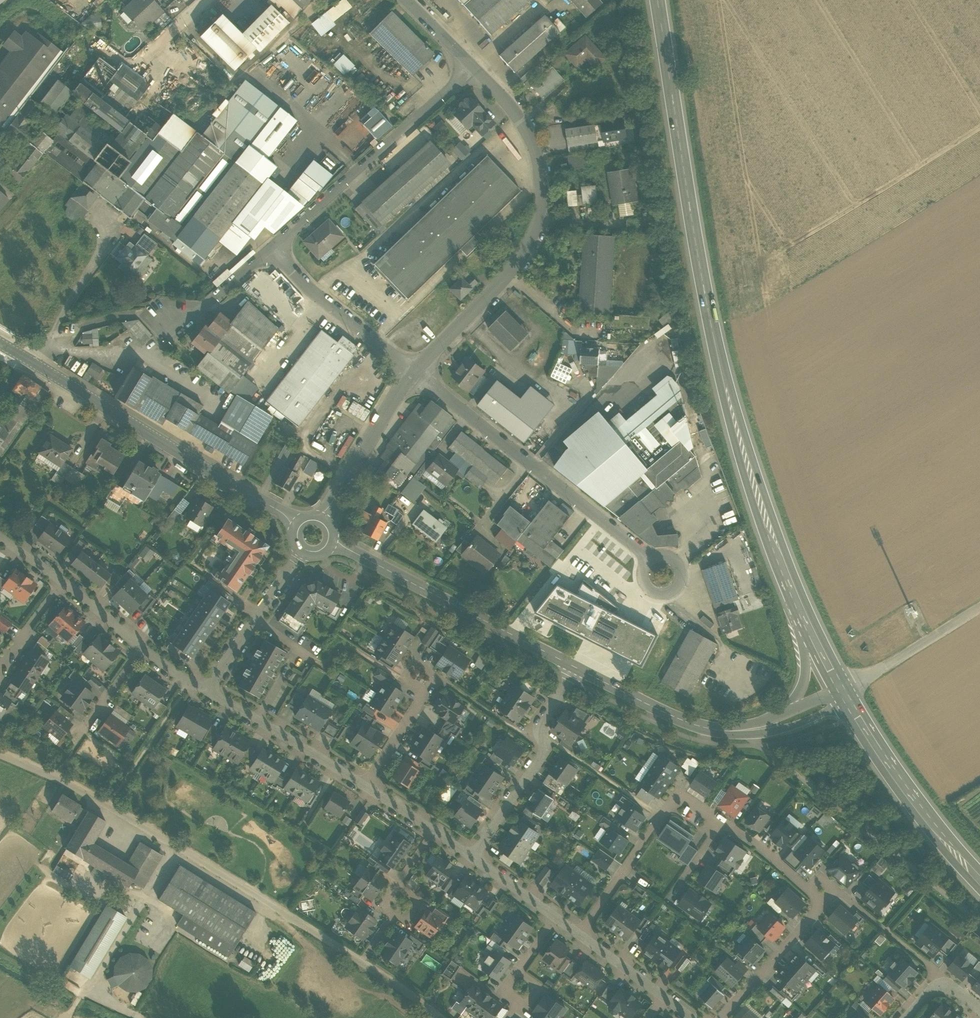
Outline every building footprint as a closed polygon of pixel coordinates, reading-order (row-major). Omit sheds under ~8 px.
[(123,11),(141,30),(162,11),(151,0),(135,0),(123,11)] [(275,0),(269,0),(267,2),(270,5),(275,10),(280,5),(275,0)] [(280,5),(293,18),(310,0),(275,0),(280,5)] [(310,23),(320,36),(335,24),(332,21),(351,6),(346,0),(339,0),(310,23)] [(490,35),(529,0),(458,0),(490,35)] [(598,0),(571,0),(586,17),(601,4),(598,0)] [(270,5),(241,34),(256,48),(259,52),(288,23),(275,10),(270,5)] [(434,55),(391,12),(369,34),(412,76),(434,55)] [(82,26),(100,25),(100,15),(82,16),(82,26)] [(241,35),(221,15),(200,36),(234,70),(256,48),(241,34),(241,35)] [(544,15),(499,56),(514,73),(559,32),(544,15)] [(309,44),(317,35),(307,27),(299,36),(309,44)] [(13,32),(5,42),(13,48),(0,66),(0,126),(5,130),(64,53),(38,33),(34,38),(26,32),(21,38),(13,32)] [(585,37),(565,54),(577,67),(588,57),(596,66),(604,59),(585,37)] [(116,71),(76,41),(77,41),(75,40),(74,41),(75,41),(30,99),(41,108),(53,117),(58,110),(65,115),(54,130),(58,134),(94,160),(93,161),(97,164),(83,181),(82,182),(83,183),(98,194),(98,195),(99,195),(114,176),(117,178),(129,163),(128,163),(128,162),(126,161),(145,136),(147,138),(147,137),(152,141),(172,114),(144,93),(150,86),(148,85),(122,66),(122,65),(121,64),(120,66),(116,71)] [(332,64),(343,75),(347,71),(351,74),(357,68),(341,54),(332,64)] [(537,81),(532,86),(543,98),(563,80),(552,68),(537,81)] [(529,70),(519,79),(523,84),(533,76),(533,75),(529,70)] [(533,76),(523,84),(528,89),(532,86),(537,81),(533,76)] [(245,80),(228,102),(225,99),(211,115),(215,118),(201,136),(223,153),(235,162),(236,163),(249,146),(280,107),(245,80)] [(470,98),(468,100),(467,100),(465,100),(460,104),(460,107),(453,114),(467,128),(472,124),(483,113),(479,108),(480,107),(474,100),(473,101),(470,98)] [(41,108),(30,99),(26,104),(38,113),(41,108)] [(280,107),(249,146),(266,159),(296,120),(280,107)] [(378,111),(373,107),(367,113),(371,118),(363,124),(377,139),(391,126),(378,111)] [(21,110),(3,133),(24,149),(38,132),(29,124),(33,119),(21,110)] [(483,113),(472,124),(482,135),(494,124),(483,113)] [(128,162),(128,163),(129,163),(117,178),(114,176),(99,195),(129,218),(135,210),(145,198),(196,132),(172,114),(152,141),(147,137),(147,138),(128,162)] [(624,121),(602,124),(602,125),(596,126),(598,142),(604,141),(626,138),(624,121)] [(595,125),(566,130),(568,147),(582,145),(598,142),(596,126),(595,125)] [(38,132),(24,149),(25,150),(15,161),(14,160),(13,161),(11,159),(2,170),(18,183),(37,159),(37,160),(43,152),(53,141),(39,130),(38,132)] [(196,132),(145,198),(157,208),(172,219),(223,153),(201,136),(196,132)] [(94,160),(58,134),(53,141),(43,152),(82,182),(83,181),(97,164),(93,161),(94,160)] [(460,140),(451,149),(461,159),(470,150),(460,140)] [(429,142),(392,175),(412,198),(449,164),(429,142)] [(266,159),(249,146),(236,163),(263,184),(266,180),(276,167),(266,159)] [(223,153),(172,219),(184,228),(235,162),(223,153)] [(570,170),(584,167),(582,153),(568,156),(570,170)] [(486,156),(373,264),(375,266),(405,297),(407,299),(520,191),(486,156)] [(313,161),(286,195),(301,208),(308,201),(317,190),(319,191),(332,176),(313,161)] [(184,228),(176,238),(203,259),(207,255),(218,241),(232,223),(263,184),(236,163),(235,162),(184,228)] [(632,171),(610,174),(615,203),(636,200),(632,171)] [(392,175),(362,202),(381,224),(382,224),(412,198),(392,175)] [(263,184),(232,223),(250,237),(253,240),(264,225),(274,232),(301,208),(286,195),(266,180),(263,184)] [(98,194),(83,183),(82,182),(71,197),(88,210),(99,195),(98,195),(98,194)] [(577,190),(567,191),(568,207),(578,206),(577,190)] [(0,192),(0,209),(8,199),(0,192)] [(88,210),(71,197),(65,205),(68,207),(66,211),(67,214),(69,217),(72,219),(76,218),(79,216),(82,218),(88,210)] [(157,208),(145,198),(135,210),(148,220),(157,208)] [(381,224),(362,202),(355,208),(375,231),(375,230),(381,224)] [(172,219),(157,208),(148,220),(162,231),(172,219)] [(172,219),(162,231),(164,233),(174,240),(176,238),(184,228),(172,219)] [(328,220),(304,242),(318,258),(342,236),(328,220)] [(639,220),(627,220),(626,232),(638,233),(639,220)] [(232,223),(218,241),(221,243),(236,255),(250,237),(232,223)] [(381,224),(375,230),(375,231),(379,235),(385,229),(382,224),(381,224)] [(174,240),(164,233),(162,235),(172,243),(174,240)] [(614,237),(585,235),(580,313),(609,315),(614,237)] [(203,259),(176,238),(174,240),(172,243),(199,265),(203,259)] [(218,241),(207,255),(210,258),(221,243),(218,241)] [(132,250),(126,246),(116,259),(122,263),(119,267),(138,282),(148,269),(146,267),(152,259),(135,246),(132,250)] [(227,269),(212,282),(217,287),(253,254),(251,252),(229,271),(227,269)] [(477,282),(471,276),(465,282),(471,288),(477,282)] [(461,278),(449,289),(460,299),(471,288),(465,282),(461,278)] [(278,329),(248,302),(231,324),(207,355),(197,368),(229,393),(278,329)] [(506,311),(488,328),(510,350),(527,332),(506,311)] [(220,315),(208,329),(205,327),(193,343),(207,355),(231,324),(220,315)] [(152,336),(138,320),(123,322),(143,344),(152,336)] [(655,333),(659,337),(671,327),(668,323),(655,333)] [(97,329),(80,330),(81,346),(98,345),(97,329)] [(321,330),(265,402),(288,420),(287,421),(289,423),(290,421),(297,427),(338,374),(339,375),(340,374),(339,373),(358,348),(342,336),(337,343),(321,330)] [(677,338),(671,339),(674,351),(680,350),(677,338)] [(600,349),(582,348),(580,364),(586,364),(586,367),(588,369),(591,370),(592,365),(599,365),(600,349)] [(674,351),(673,351),(676,367),(686,365),(682,349),(680,350),(674,351)] [(474,365),(466,359),(453,377),(460,382),(461,386),(467,391),(473,383),(475,383),(484,371),(477,365),(474,365)] [(86,371),(97,377),(102,368),(91,361),(86,371)] [(621,366),(599,365),(598,377),(611,378),(621,366)] [(132,369),(116,396),(131,406),(147,378),(132,369)] [(48,392),(22,375),(12,390),(17,393),(12,400),(30,412),(33,414),(48,392)] [(178,396),(147,378),(131,406),(162,424),(165,419),(175,401),(178,396)] [(661,396),(620,430),(623,433),(620,436),(585,465),(595,477),(582,488),(622,520),(655,546),(678,544),(677,535),(657,536),(651,524),(657,519),(652,513),(660,506),(666,507),(667,501),(668,500),(673,501),(674,495),(682,488),(688,489),(702,477),(699,466),(696,456),(691,450),(694,447),(680,386),(673,378),(657,392),(661,396)] [(524,401),(498,381),(483,401),(479,405),(526,442),(529,437),(544,418),(553,407),(532,391),(524,401)] [(203,406),(180,393),(178,396),(175,401),(198,414),(203,406)] [(272,416),(237,395),(218,427),(231,435),(234,430),(256,443),(272,416)] [(353,399),(346,410),(362,419),(368,409),(353,399)] [(0,445),(0,455),(1,456),(1,455),(30,412),(12,400),(4,413),(7,415),(16,421),(8,433),(0,445)] [(198,414),(175,401),(165,419),(187,432),(222,452),(232,435),(231,435),(218,427),(198,414)] [(413,411),(386,445),(387,449),(391,452),(378,470),(387,477),(398,486),(415,464),(415,463),(424,451),(435,436),(436,436),(451,417),(431,401),(425,408),(421,406),(416,413),(413,411)] [(7,415),(0,425),(0,427),(8,433),(16,421),(7,415)] [(605,418),(567,450),(585,465),(620,436),(617,433),(605,418)] [(8,433),(0,427),(0,445),(8,433)] [(706,428),(699,430),(705,446),(711,444),(706,428)] [(256,443),(234,430),(231,435),(232,435),(222,452),(243,465),(256,443)] [(484,450),(461,431),(448,447),(456,453),(472,466),(484,450)] [(58,440),(50,435),(38,453),(60,466),(60,467),(63,461),(72,449),(64,444),(63,444),(58,440)] [(435,436),(424,451),(430,455),(441,441),(436,436),(435,436)] [(110,444),(102,440),(93,455),(91,454),(86,462),(98,470),(103,463),(106,465),(104,468),(113,474),(124,456),(108,447),(110,444)] [(285,444),(278,457),(285,461),(292,448),(285,444)] [(472,466),(464,476),(480,488),(488,478),(495,484),(508,469),(484,450),(472,466)] [(585,465),(567,450),(555,466),(582,488),(595,477),(585,465)] [(472,466),(456,453),(448,463),(457,470),(464,476),(472,466)] [(295,454),(287,469),(295,473),(304,459),(295,454)] [(429,466),(426,470),(445,485),(457,470),(448,463),(438,455),(429,466)] [(318,464),(310,459),(303,472),(312,477),(318,464)] [(63,461),(60,467),(60,466),(55,473),(65,479),(72,467),(63,461)] [(150,469),(137,461),(122,487),(122,488),(129,492),(144,501),(147,495),(149,492),(159,476),(160,475),(156,472),(157,470),(152,467),(150,469)] [(424,463),(413,477),(418,481),(426,470),(429,466),(424,463)] [(84,475),(72,467),(65,479),(76,487),(84,475)] [(287,469),(284,467),(274,483),(288,492),(298,475),(295,473),(287,469)] [(387,477),(378,470),(374,475),(384,482),(387,477)] [(159,476),(149,492),(158,498),(162,490),(168,480),(160,475),(159,476)] [(178,486),(168,480),(162,490),(172,496),(178,486)] [(409,482),(400,493),(410,500),(419,489),(409,482)] [(122,487),(115,483),(106,498),(120,507),(129,492),(122,488),(122,487)] [(182,497),(174,508),(180,512),(188,501),(182,497)] [(212,507),(196,497),(184,516),(190,520),(186,525),(197,532),(212,507)] [(532,522),(524,532),(545,549),(551,541),(570,517),(549,500),(532,522)] [(506,502),(492,520),(496,524),(511,506),(506,502)] [(369,514),(367,518),(369,519),(367,524),(362,533),(377,540),(386,523),(377,519),(382,510),(374,505),(369,514)] [(511,506),(496,524),(502,528),(517,540),(524,532),(532,522),(511,506)] [(174,509),(167,519),(172,523),(179,513),(174,509)] [(369,514),(361,510),(356,519),(367,524),(369,519),(367,518),(369,514)] [(446,528),(423,510),(412,524),(435,542),(446,528)] [(397,511),(390,520),(396,525),(403,516),(397,511)] [(50,522),(41,516),(35,525),(44,531),(50,522)] [(268,546),(245,530),(245,531),(227,518),(215,536),(219,538),(217,541),(224,545),(227,547),(229,544),(240,552),(238,556),(236,555),(228,567),(225,565),(223,569),(223,568),(218,576),(221,578),(220,581),(236,592),(248,574),(248,575),(268,546)] [(69,538),(50,524),(38,540),(57,554),(69,538)] [(517,540),(502,528),(494,537),(510,550),(517,541),(517,540)] [(545,549),(524,532),(517,540),(517,541),(527,549),(526,552),(532,557),(535,555),(550,567),(557,559),(545,549)] [(492,549),(477,537),(470,544),(469,544),(461,554),(462,555),(464,552),(479,564),(476,567),(483,572),(483,573),(490,564),(491,564),(499,554),(492,548),(492,549)] [(78,538),(68,553),(75,558),(80,552),(81,552),(87,545),(78,538)] [(464,539),(455,550),(461,554),(469,544),(464,539)] [(551,541),(545,549),(557,559),(564,550),(551,541)] [(145,544),(138,554),(147,561),(154,551),(145,544)] [(75,558),(71,564),(86,575),(95,564),(81,552),(80,552),(75,558)] [(506,555),(499,563),(504,567),(511,559),(506,555)] [(726,562),(702,570),(715,608),(733,601),(739,599),(726,562)] [(95,564),(86,575),(101,587),(105,582),(110,575),(95,564)] [(15,570),(11,575),(9,575),(7,579),(8,580),(7,582),(3,587),(3,588),(13,595),(25,577),(15,570)] [(113,571),(110,575),(105,582),(112,588),(115,585),(121,578),(113,571)] [(121,578),(115,585),(119,589),(129,579),(129,580),(132,577),(127,571),(121,578)] [(25,577),(13,595),(23,602),(29,595),(30,595),(33,592),(32,590),(36,585),(25,577)] [(119,589),(113,597),(121,605),(138,587),(129,580),(129,579),(119,589)] [(584,579),(577,594),(617,615),(620,608),(584,579)] [(210,589),(218,595),(221,589),(208,580),(204,586),(210,589)] [(316,582),(303,585),(297,594),(296,593),(293,598),(294,599),(285,611),(285,612),(300,622),(301,622),(314,602),(330,611),(334,604),(339,595),(330,590),(331,589),(325,586),(325,587),(316,582)] [(642,668),(657,636),(617,615),(577,594),(558,585),(535,613),(642,668)] [(138,587),(121,605),(130,613),(137,606),(147,596),(146,595),(138,587)] [(203,599),(223,612),(229,602),(218,595),(210,589),(203,599)] [(147,596),(137,606),(144,613),(156,599),(149,592),(146,595),(147,596)] [(223,612),(203,599),(197,608),(217,621),(223,612)] [(733,601),(716,607),(718,613),(735,607),(733,601)] [(334,604),(330,611),(328,615),(335,619),(341,608),(334,604)] [(718,613),(717,613),(717,614),(718,614),(720,618),(719,618),(724,634),(741,628),(737,614),(740,613),(738,606),(735,607),(718,613)] [(65,607),(50,625),(59,633),(74,615),(65,607)] [(217,621),(197,608),(191,617),(210,630),(217,621)] [(300,622),(285,612),(285,611),(284,610),(277,621),(297,634),(304,624),(301,622),(300,622)] [(74,615),(59,633),(68,640),(84,622),(74,615)] [(714,624),(704,615),(700,620),(710,629),(714,624)] [(0,618),(0,629),(4,632),(11,623),(2,616),(0,618)] [(210,630),(191,617),(185,626),(204,639),(210,630)] [(413,637),(393,624),(384,638),(404,651),(413,637)] [(204,639),(185,626),(179,635),(198,648),(204,639)] [(431,628),(421,642),(428,647),(438,632),(431,628)] [(718,644),(691,629),(669,669),(675,673),(689,680),(689,681),(695,684),(718,644)] [(438,632),(428,647),(433,651),(440,641),(444,636),(438,632)] [(79,634),(71,644),(76,647),(81,641),(84,638),(79,634)] [(198,648),(179,635),(172,644),(180,650),(192,657),(198,648)] [(99,636),(94,641),(92,641),(89,645),(89,646),(83,654),(93,662),(108,644),(99,636)] [(49,643),(41,637),(37,641),(46,648),(49,643)] [(404,651),(384,638),(375,652),(380,655),(395,665),(404,651)] [(285,652),(264,640),(258,650),(256,649),(253,655),(255,657),(253,660),(252,660),(247,669),(245,668),(242,674),(243,676),(238,686),(258,698),(285,652)] [(37,641),(31,650),(32,650),(33,650),(43,657),(48,650),(46,648),(37,641)] [(76,647),(73,650),(78,654),(86,645),(81,641),(76,647)] [(468,660),(440,641),(433,651),(442,657),(436,665),(443,670),(443,671),(448,674),(449,673),(456,678),(460,673),(462,674),(466,667),(464,666),(468,660)] [(176,655),(180,650),(172,644),(169,642),(166,648),(176,655)] [(108,644),(93,662),(103,670),(109,663),(111,663),(114,660),(113,658),(118,652),(108,644)] [(32,650),(22,666),(37,676),(47,660),(43,657),(33,650),(32,650)] [(480,653),(474,663),(482,668),(488,658),(480,653)] [(395,665),(380,655),(376,660),(392,670),(395,665)] [(37,676),(22,666),(11,681),(22,689),(26,691),(37,676)] [(393,678),(378,668),(374,675),(384,682),(384,681),(389,685),(393,678)] [(689,680),(675,673),(669,669),(662,682),(688,697),(695,684),(689,681),(689,680)] [(86,680),(73,670),(68,677),(74,681),(81,686),(86,680)] [(145,674),(131,693),(142,701),(154,683),(150,679),(149,677),(145,674)] [(101,684),(91,677),(88,682),(97,689),(101,684)] [(541,687),(523,677),(517,686),(534,697),(541,687)] [(22,689),(11,681),(4,690),(5,690),(16,698),(22,689)] [(81,686),(74,681),(61,698),(67,703),(68,706),(70,708),(73,707),(80,713),(93,695),(81,686)] [(389,685),(384,681),(384,682),(377,693),(395,705),(403,694),(389,685)] [(154,683),(142,701),(152,708),(158,701),(166,688),(162,685),(159,686),(154,683)] [(517,686),(515,685),(499,708),(505,712),(518,721),(519,721),(525,712),(526,713),(530,708),(528,707),(535,698),(517,686)] [(16,698),(5,690),(1,696),(10,702),(16,707),(20,700),(16,698)] [(305,699),(293,692),(286,704),(298,711),(305,699)] [(395,705),(377,693),(370,704),(376,708),(388,716),(392,710),(392,711),(395,705)] [(0,695),(0,712),(2,708),(5,710),(10,702),(1,696),(0,695)] [(318,702),(307,696),(305,699),(298,711),(295,716),(305,723),(318,702)] [(451,700),(444,696),(440,702),(441,703),(435,711),(439,714),(438,715),(445,719),(452,724),(453,722),(462,708),(458,705),(459,704),(451,699),(451,700)] [(166,707),(158,701),(152,708),(150,710),(160,717),(166,707)] [(370,704),(366,701),(361,709),(365,712),(371,716),(376,708),(370,704)] [(330,710),(318,702),(305,723),(318,730),(330,710)] [(117,704),(111,711),(125,722),(131,715),(117,704)] [(182,705),(173,721),(178,724),(187,709),(182,705)] [(60,706),(55,712),(60,716),(65,709),(60,706)] [(593,714),(577,706),(571,714),(586,725),(593,714)] [(178,724),(177,726),(189,733),(201,714),(189,707),(178,724)] [(65,709),(60,716),(69,723),(74,717),(65,709)] [(571,714),(566,711),(559,721),(560,722),(579,735),(586,725),(571,714)] [(60,716),(55,712),(44,726),(60,739),(71,725),(60,716)] [(371,716),(365,712),(362,717),(365,719),(363,723),(370,727),(375,718),(371,716)] [(518,721),(505,712),(503,714),(501,716),(515,726),(518,721)] [(201,714),(189,733),(200,739),(211,720),(201,714)] [(129,729),(110,715),(98,731),(117,745),(129,729)] [(452,724),(445,719),(440,728),(451,735),(455,738),(461,728),(453,722),(452,724)] [(338,728),(327,722),(321,732),(331,738),(332,737),(338,728)] [(579,735),(560,722),(557,727),(556,725),(552,731),(563,738),(572,744),(579,735)] [(370,727),(363,723),(356,733),(376,746),(379,741),(380,741),(383,735),(377,731),(377,732),(370,727)] [(338,728),(332,737),(337,740),(346,727),(341,724),(338,728)] [(212,725),(203,740),(208,743),(215,731),(217,727),(212,725)] [(225,728),(213,749),(225,755),(237,734),(225,728)] [(424,728),(420,734),(419,733),(416,738),(435,751),(442,740),(436,735),(424,728)] [(451,735),(440,728),(436,735),(442,740),(446,743),(451,735)] [(208,743),(207,744),(212,747),(220,734),(215,731),(208,743)] [(376,746),(356,733),(350,744),(364,753),(363,753),(369,757),(373,751),(372,751),(376,746)] [(237,734),(225,755),(237,762),(238,761),(247,745),(249,742),(237,734)] [(435,751),(416,738),(413,743),(414,744),(410,750),(421,757),(428,762),(428,761),(435,751)] [(572,744),(563,738),(560,743),(572,752),(576,746),(572,744)] [(523,750),(508,739),(498,753),(498,754),(504,758),(513,764),(523,750)] [(247,745),(238,761),(244,764),(254,749),(247,745)] [(267,753),(262,749),(250,769),(256,772),(256,771),(261,775),(273,755),(268,752),(267,753)] [(498,753),(495,751),(490,758),(496,763),(500,765),(504,758),(498,754),(498,753)] [(640,780),(658,754),(653,751),(635,777),(640,780)] [(273,755),(261,775),(267,778),(266,779),(272,782),(277,775),(284,763),(278,760),(279,759),(273,755)] [(490,758),(486,755),(481,762),(485,765),(492,769),(496,763),(490,758)] [(667,759),(661,755),(651,770),(671,783),(674,778),(672,777),(679,767),(673,763),(674,761),(669,758),(667,759)] [(417,763),(406,756),(403,761),(418,770),(421,765),(418,763),(417,763)] [(434,765),(428,761),(428,762),(421,757),(418,763),(421,765),(430,771),(434,765)] [(577,769),(560,758),(550,773),(564,783),(567,785),(577,769)] [(403,761),(402,760),(391,777),(408,788),(419,771),(418,770),(403,761)] [(698,765),(693,761),(690,766),(695,770),(696,768),(698,765)] [(492,769),(485,765),(478,775),(497,788),(500,783),(499,783),(503,777),(492,769)] [(690,766),(684,775),(689,778),(695,770),(690,766)] [(695,770),(689,778),(694,782),(700,772),(696,768),(695,770)] [(292,775),(284,788),(295,794),(307,776),(296,769),(292,775)] [(667,789),(671,783),(651,770),(640,785),(643,787),(647,790),(645,794),(652,799),(653,800),(656,796),(658,797),(665,788),(667,789)] [(292,775),(286,772),(282,778),(277,787),(283,790),(284,788),(292,775)] [(716,782),(700,772),(694,782),(691,786),(706,797),(716,782)] [(564,783),(550,773),(543,783),(556,792),(558,793),(564,783)] [(775,773),(771,777),(778,782),(781,778),(775,773)] [(277,775),(272,782),(270,785),(275,789),(277,787),(282,778),(277,775)] [(497,788),(478,775),(471,786),(477,791),(488,798),(492,793),(493,793),(497,788)] [(318,783),(307,776),(295,794),(306,801),(307,801),(312,792),(318,783)] [(240,786),(234,782),(230,787),(237,791),(240,786)] [(471,786),(467,783),(462,790),(470,795),(473,797),(477,791),(471,786)] [(556,792),(543,783),(539,789),(552,798),(556,792)] [(718,805),(735,817),(742,807),(749,797),(732,786),(718,805)] [(755,786),(751,791),(756,795),(760,789),(755,786)] [(649,805),(652,799),(645,794),(647,790),(643,787),(636,796),(649,805)] [(538,789),(539,789),(536,793),(534,792),(529,799),(531,800),(526,807),(541,818),(541,817),(553,799),(554,800),(554,799),(552,798),(539,789),(539,788),(538,789)] [(317,795),(312,792),(307,801),(306,801),(305,804),(310,807),(317,795)] [(349,802),(333,792),(324,807),(340,817),(349,802)] [(80,805),(61,794),(51,811),(62,817),(63,814),(72,820),(73,817),(82,822),(88,811),(80,806),(80,805)] [(625,803),(634,809),(637,804),(622,794),(618,801),(624,805),(625,803)] [(753,800),(749,797),(742,807),(747,810),(753,800)] [(482,804),(474,798),(471,803),(479,809),(482,804)] [(467,800),(466,800),(455,815),(471,826),(481,811),(479,809),(471,803),(467,800)] [(616,817),(636,831),(645,817),(634,809),(625,803),(624,805),(616,817)] [(746,822),(759,831),(762,828),(769,817),(769,816),(756,807),(746,822)] [(361,810),(353,821),(360,826),(368,814),(361,810)] [(105,821),(89,811),(82,822),(66,849),(82,859),(92,843),(105,821)] [(539,824),(524,814),(520,820),(535,830),(539,824)] [(610,828),(615,832),(619,827),(604,816),(599,823),(609,829),(610,828)] [(769,817),(762,828),(768,831),(775,821),(769,817)] [(797,829),(785,819),(771,836),(775,839),(774,841),(780,845),(780,844),(783,846),(786,843),(797,829)] [(535,830),(520,820),(515,827),(514,826),(511,830),(512,831),(510,834),(530,848),(538,836),(538,833),(535,830)] [(693,836),(670,821),(659,838),(681,853),(688,844),(693,836)] [(600,842),(619,855),(629,841),(615,832),(610,828),(609,829),(600,842)] [(797,829),(786,843),(792,848),(804,835),(797,829)] [(394,834),(388,843),(386,842),(380,850),(383,851),(378,858),(390,867),(392,868),(402,854),(403,854),(410,845),(394,834)] [(530,848),(510,834),(499,850),(514,860),(519,863),(530,848)] [(590,847),(594,843),(584,836),(581,841),(590,847)] [(726,838),(715,853),(722,858),(736,868),(737,868),(743,860),(741,859),(745,852),(726,838)] [(796,854),(805,862),(810,867),(824,851),(810,839),(796,854)] [(151,848),(140,842),(135,850),(146,856),(151,848)] [(129,886),(138,871),(126,864),(92,843),(82,859),(129,886)] [(688,844),(681,853),(682,854),(679,859),(688,865),(698,851),(689,844),(689,845),(688,844)] [(841,844),(830,856),(835,860),(840,854),(841,854),(846,848),(841,844)] [(146,856),(138,871),(149,878),(162,855),(151,848),(146,856)] [(614,859),(600,849),(596,854),(610,864),(614,859)] [(796,854),(791,849),(782,859),(796,872),(805,862),(796,854)] [(146,856),(135,850),(126,864),(138,871),(146,856)] [(514,860),(504,853),(500,859),(510,866),(514,860)] [(610,864),(596,854),(592,859),(606,869),(610,864)] [(841,854),(840,854),(835,860),(827,869),(847,886),(853,879),(855,879),(859,874),(859,872),(860,871),(858,869),(858,866),(854,863),(851,863),(841,854)] [(881,873),(889,861),(879,855),(871,867),(881,873)] [(390,867),(378,858),(374,865),(380,869),(386,873),(390,867)] [(445,862),(438,858),(426,875),(440,885),(447,876),(452,868),(449,865),(450,864),(445,861),(445,862)] [(732,874),(736,868),(722,858),(718,863),(732,874)] [(374,865),(368,861),(365,866),(366,868),(367,867),(376,874),(380,869),(374,865)] [(732,874),(718,863),(714,868),(726,876),(729,878),(732,874)] [(73,875),(56,865),(53,871),(69,881),(73,875)] [(256,912),(179,865),(158,899),(183,915),(234,946),(256,912)] [(709,865),(698,881),(713,891),(717,893),(722,885),(720,884),(726,876),(714,868),(709,865)] [(554,872),(546,866),(536,880),(544,886),(549,879),(554,872)] [(580,876),(566,866),(562,870),(554,883),(552,885),(566,895),(580,876)] [(376,874),(367,867),(366,868),(360,877),(379,890),(385,880),(376,874)] [(562,870),(558,867),(554,872),(549,879),(554,883),(562,870)] [(869,872),(860,882),(869,890),(878,879),(869,872)] [(447,876),(440,885),(438,887),(445,892),(453,881),(447,876)] [(459,885),(452,894),(453,895),(464,902),(476,884),(471,881),(470,879),(467,876),(464,877),(459,885)] [(580,876),(566,895),(579,905),(587,895),(587,893),(593,885),(580,876)] [(379,890),(360,877),(353,887),(363,894),(372,900),(379,890)] [(869,890),(862,898),(878,912),(884,905),(886,907),(890,901),(889,900),(894,893),(878,879),(869,890)] [(453,881),(445,892),(452,896),(453,895),(452,894),(459,885),(453,881)] [(647,890),(637,883),(632,889),(643,897),(647,890)] [(476,884),(464,902),(475,910),(482,901),(487,893),(487,890),(483,888),(482,888),(476,884)] [(625,893),(628,887),(622,884),(619,889),(625,893)] [(363,894),(353,887),(349,892),(359,899),(363,894)] [(690,889),(679,905),(700,919),(711,904),(703,899),(703,896),(700,896),(690,889)] [(805,904),(788,889),(776,902),(793,917),(805,904)] [(350,894),(345,891),(342,896),(357,906),(360,901),(359,901),(350,894)] [(488,905),(485,909),(491,913),(498,902),(492,898),(488,905)] [(482,901),(475,910),(474,912),(480,916),(485,909),(488,905),(482,901)] [(601,916),(608,919),(613,907),(607,904),(601,916)] [(106,906),(70,966),(89,978),(126,917),(106,906)] [(619,906),(606,923),(612,927),(611,928),(617,932),(630,914),(619,906)] [(851,916),(840,906),(828,918),(846,934),(857,922),(857,921),(851,916)] [(448,916),(434,907),(430,913),(441,921),(441,922),(443,923),(448,916)] [(375,920),(359,910),(356,915),(354,914),(349,921),(351,922),(347,927),(351,929),(351,931),(354,933),(356,933),(363,938),(375,920)] [(425,910),(414,926),(430,937),(441,922),(441,921),(430,913),(425,910)] [(856,910),(851,916),(857,921),(857,922),(860,924),(865,918),(856,910)] [(532,927),(515,914),(507,925),(526,938),(529,933),(528,933),(532,927)] [(630,914),(617,932),(622,936),(622,935),(628,939),(636,928),(641,922),(640,921),(630,914)] [(785,927),(770,914),(760,926),(758,928),(768,936),(773,940),(785,927)] [(234,946),(183,915),(177,925),(228,957),(234,946)] [(644,916),(640,921),(641,922),(636,928),(642,932),(650,920),(644,916)] [(768,936),(758,928),(760,926),(756,923),(751,929),(764,941),(768,936)] [(948,937),(931,924),(916,943),(933,956),(938,950),(948,938),(948,937)] [(961,939),(965,934),(951,924),(947,929),(961,939)] [(500,935),(506,940),(517,948),(521,943),(522,943),(526,938),(507,925),(500,935)] [(653,930),(647,926),(638,938),(644,942),(653,930)] [(764,941),(751,929),(746,934),(748,936),(749,936),(760,946),(764,941)] [(818,930),(805,944),(822,959),(823,957),(825,958),(829,953),(828,952),(835,944),(826,937),(818,930)] [(500,935),(494,931),(489,938),(501,947),(506,940),(500,935)] [(406,939),(396,932),(395,933),(391,940),(390,939),(385,946),(386,946),(381,953),(381,954),(382,954),(396,964),(396,963),(401,956),(402,957),(406,951),(405,950),(410,943),(411,943),(410,942),(406,939)] [(844,944),(830,932),(826,937),(835,944),(840,949),(844,944)] [(424,944),(410,933),(406,939),(410,942),(411,943),(410,943),(415,946),(414,949),(418,952),(424,944)] [(669,942),(656,933),(643,951),(655,961),(669,942)] [(760,946),(749,936),(748,936),(741,944),(742,946),(738,950),(747,958),(752,963),(757,958),(757,959),(761,954),(764,950),(760,946)] [(948,938),(938,950),(947,958),(959,944),(949,936),(948,937),(948,938)] [(555,942),(544,957),(544,960),(556,968),(565,955),(568,951),(568,948),(558,941),(555,942)] [(669,942),(655,961),(667,969),(679,952),(673,948),(675,946),(669,942)] [(747,958),(738,950),(734,955),(743,962),(747,958)] [(810,965),(797,953),(789,962),(807,978),(815,970),(815,969),(810,965)] [(139,954),(129,954),(120,958),(115,966),(114,975),(118,985),(126,990),(136,991),(145,986),(150,978),(151,969),(147,960),(139,954)] [(244,955),(238,964),(248,970),(254,962),(244,955)] [(565,955),(556,968),(562,973),(572,960),(565,955)] [(691,961),(684,955),(675,967),(682,971),(691,961)] [(959,955),(948,968),(963,980),(968,974),(973,967),(968,963),(969,962),(964,958),(964,959),(959,955)] [(735,966),(728,959),(727,960),(723,957),(719,963),(722,965),(717,972),(732,985),(743,973),(735,966)] [(901,958),(897,963),(895,961),(891,966),(892,968),(888,973),(889,974),(902,986),(904,987),(909,982),(910,983),(914,978),(913,977),(917,972),(901,958)] [(450,959),(440,974),(450,981),(460,966),(450,959)] [(562,973),(572,981),(576,975),(582,966),(572,959),(572,960),(562,973)] [(973,967),(968,974),(973,977),(979,968),(979,960),(979,959),(973,967)] [(582,966),(576,975),(594,989),(604,975),(586,961),(582,966)] [(827,973),(814,961),(810,965),(815,969),(815,970),(823,977),(827,973)] [(739,962),(735,966),(743,973),(747,969),(739,962)] [(807,978),(789,962),(779,974),(787,982),(796,990),(797,990),(807,978)] [(902,986),(889,974),(884,980),(892,987),(897,992),(902,986)] [(114,975),(107,979),(112,988),(118,985),(114,975)] [(725,987),(711,975),(707,980),(711,983),(721,992),(725,987)] [(892,987),(884,980),(881,982),(877,982),(879,985),(888,992),(892,987)] [(796,990),(787,982),(779,991),(792,1003),(800,993),(797,990),(796,990)] [(608,983),(599,996),(610,1004),(619,991),(608,983)] [(721,992),(711,983),(699,997),(712,1008),(724,994),(721,992)] [(472,986),(468,992),(466,993),(463,996),(464,998),(459,1004),(455,1001),(451,1007),(460,1014),(465,1008),(468,1011),(482,992),(478,990),(478,988),(475,985),(472,986)] [(888,992),(879,985),(874,991),(873,990),(868,995),(871,997),(866,1002),(873,1008),(880,1014),(894,999),(888,994),(889,993),(888,992)] [(610,1004),(611,1005),(610,1008),(611,1011),(614,1013),(617,1013),(618,1010),(629,1017),(640,1004),(633,999),(634,998),(628,993),(627,995),(620,990),(619,991),(610,1004)] [(468,1011),(478,1017),(479,1017),(492,1000),(493,999),(483,991),(482,992),(468,1011)] [(547,994),(533,1013),(538,1017),(540,1017),(560,1017),(567,1009),(547,994)] [(479,1017),(495,1017),(498,1015),(497,1013),(501,1007),(501,1005),(498,1002),(496,1003),(492,1000),(479,1017)] [(866,1002),(864,1000),(860,1004),(869,1012),(873,1008),(866,1002)] [(860,1004),(856,1001),(852,1006),(859,1011),(866,1017),(869,1013),(869,1012),(860,1004)] [(930,1017),(948,1017),(953,1012),(942,1003),(930,1017)]
